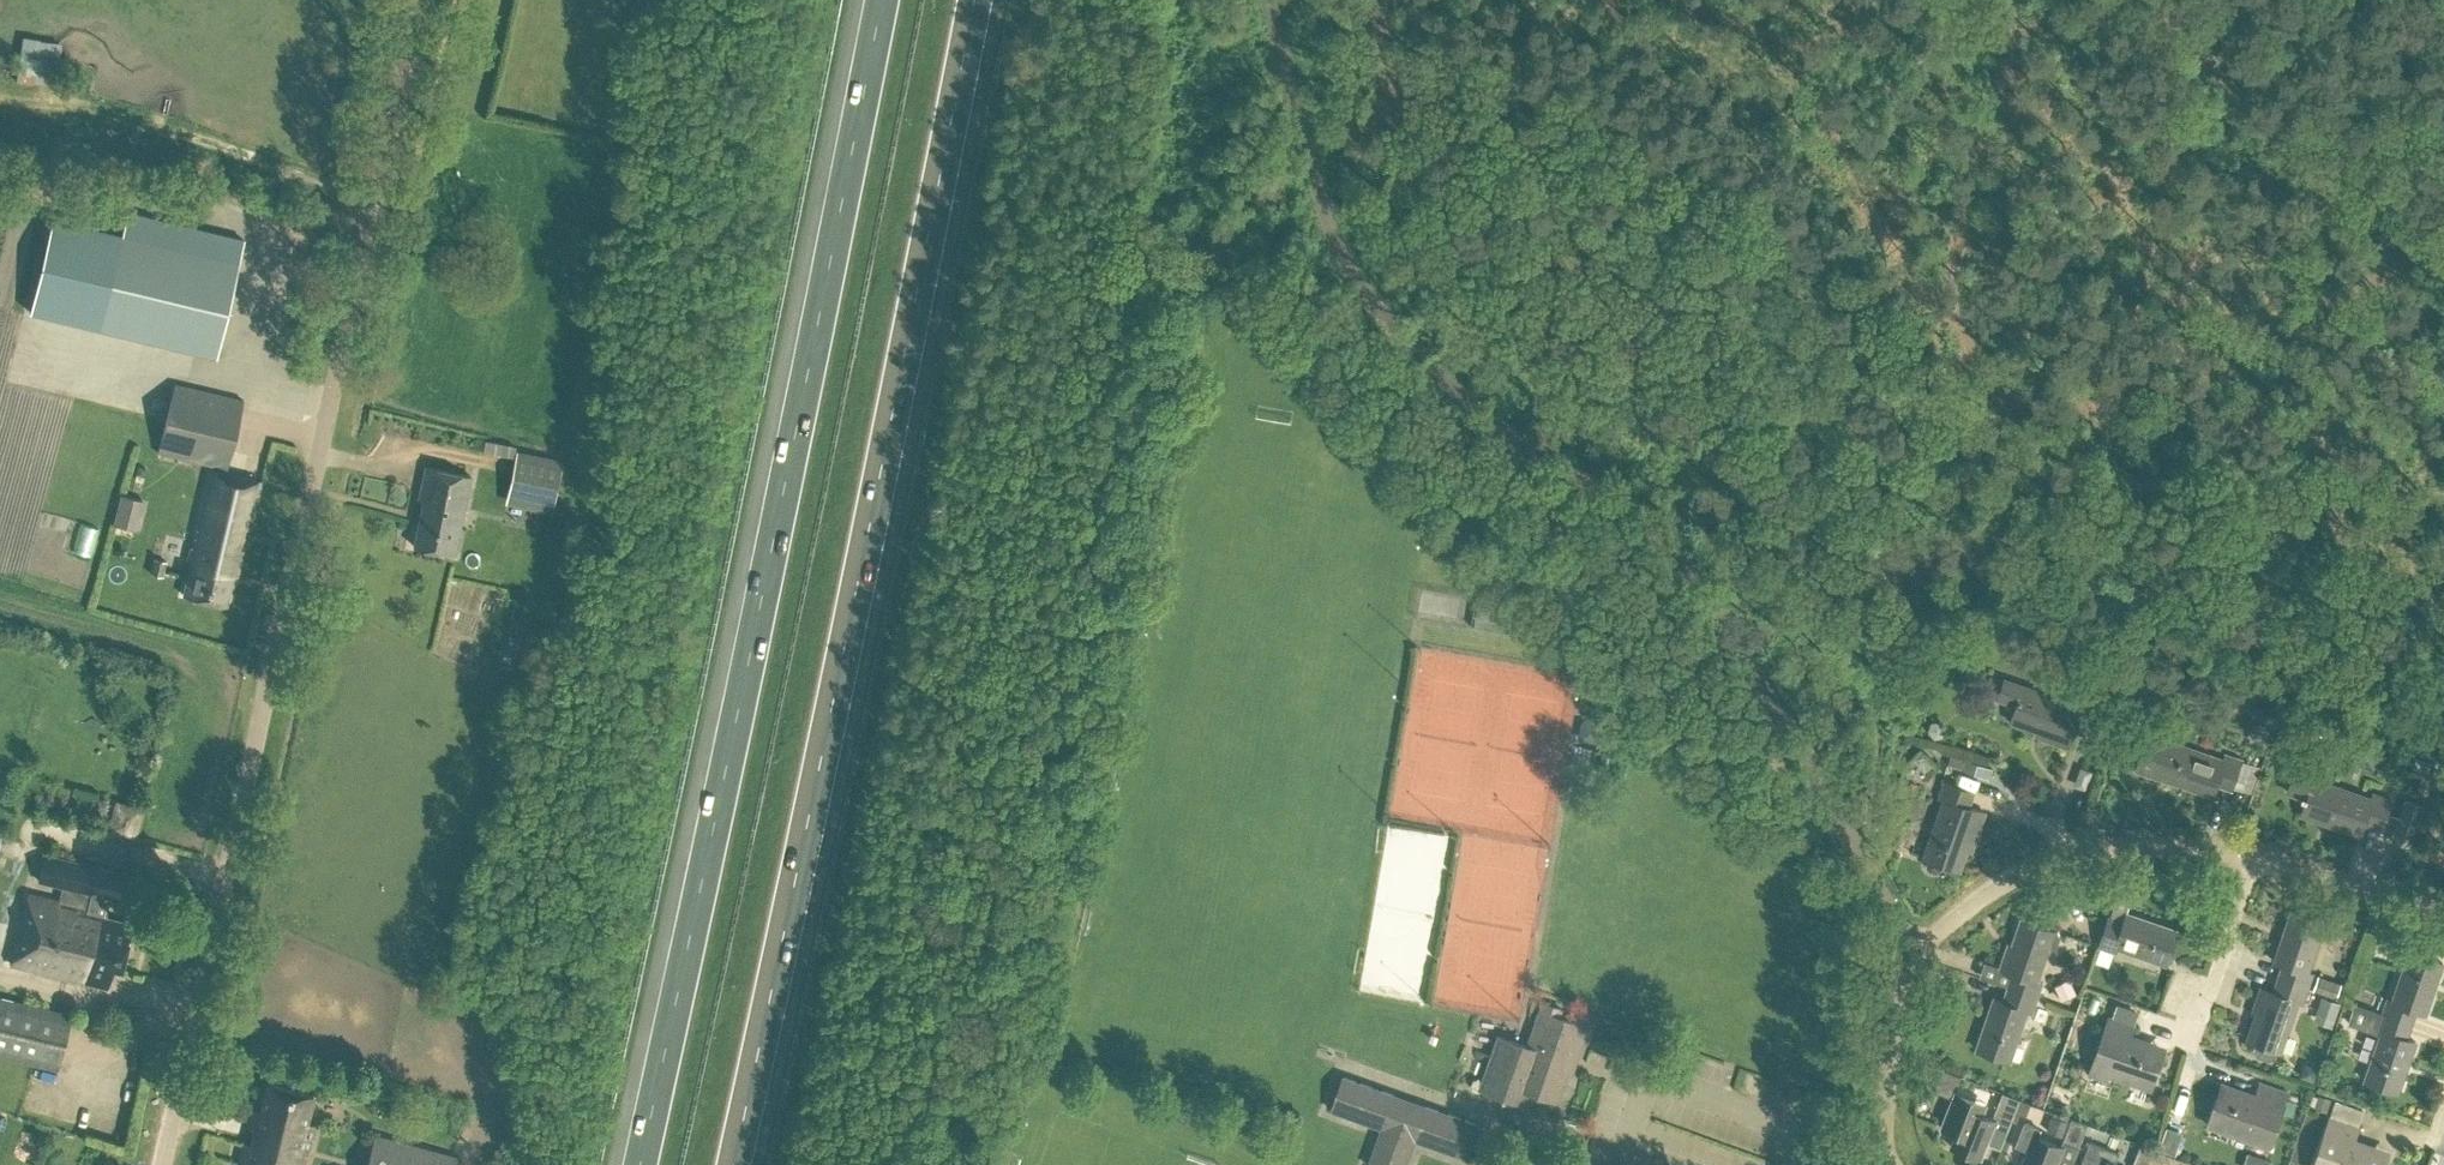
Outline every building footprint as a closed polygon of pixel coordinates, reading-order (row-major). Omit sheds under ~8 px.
[(215,355),(238,261),(52,216),(29,310),(215,355)] [(296,282),(311,289),(317,274),(302,267),(296,282)] [(252,535),(265,481),(229,472),(246,400),(177,383),(160,453),(212,465),(189,559),(193,560),(185,595),(228,605),(235,575),(239,576),(249,535),(252,535)] [(515,448),(506,492),(555,502),(564,459),(515,448)] [(454,553),(471,474),(425,464),(418,497),(423,498),(414,544),(454,553)] [(125,519),(146,524),(154,495),(133,489),(125,519)] [(163,575),(167,560),(153,557),(150,572),(163,575)] [(1528,632),(1531,604),(1484,599),(1481,627),(1528,632)] [(2004,676),(1998,695),(2024,704),(2019,720),(2047,730),(2045,736),(2066,744),(2072,726),(2082,730),(2088,732),(2098,703),(2068,692),(2066,698),(2004,676)] [(2251,720),(2246,733),(2263,739),(2267,726),(2251,720)] [(2165,737),(2167,729),(2153,724),(2150,732),(2147,731),(2135,766),(2212,792),(2216,781),(2230,785),(2240,757),(2224,751),(2222,757),(2165,737)] [(2374,764),(2378,746),(2360,742),(2356,760),(2374,764)] [(1964,758),(1961,768),(1987,777),(1990,768),(1964,758)] [(2285,792),(2304,798),(2300,810),(2361,830),(2364,820),(2381,826),(2391,796),(2372,790),(2371,795),(2316,777),(2319,769),(2295,761),(2285,792)] [(1924,862),(1924,865),(1926,868),(1933,870),(1937,870),(1939,867),(1940,863),(1957,868),(1966,843),(1971,845),(1983,810),(1967,805),(1972,790),(1945,781),(1940,797),(1942,797),(1945,798),(1925,857),(1926,858),(1924,862)] [(124,817),(145,819),(147,798),(125,796),(124,817)] [(117,899),(124,873),(47,854),(40,879),(63,884),(58,904),(29,896),(11,965),(106,988),(111,966),(120,969),(131,925),(103,918),(108,897),(117,899)] [(2135,913),(2138,896),(2124,893),(2121,910),(2135,913)] [(2278,936),(2270,958),(2283,963),(2307,970),(2322,926),(2328,928),(2328,927),(2335,908),(2306,898),(2302,912),(2292,909),(2286,927),(2287,928),(2283,938),(2278,936)] [(2109,914),(2098,944),(2102,945),(2114,950),(2116,944),(2165,962),(2177,929),(2127,911),(2124,919),(2109,914)] [(2012,970),(2007,985),(2036,995),(2041,981),(2037,980),(2048,945),(2052,947),(2056,944),(2059,935),(2058,931),(2053,930),(2054,929),(2020,918),(2011,943),(2007,942),(1999,966),(2012,970)] [(2382,1011),(2412,1021),(2417,1008),(2424,1011),(2442,960),(2410,949),(2393,997),(2387,996),(2382,1011)] [(2283,963),(2278,976),(2308,986),(2313,972),(2307,970),(2283,963)] [(2313,988),(2337,996),(2342,982),(2318,974),(2313,988)] [(2303,1001),(2308,986),(2278,976),(2273,990),(2265,987),(2247,1039),(2254,1041),(2252,1047),(2256,1053),(2268,1057),(2275,1054),(2277,1049),(2279,1050),(2296,999),(2303,1001)] [(2068,978),(2055,984),(2062,999),(2075,993),(2068,978)] [(2036,995),(2007,985),(2003,998),(1994,995),(1976,1048),(2010,1059),(2027,1009),(2031,1011),(2036,995)] [(2323,996),(2315,1019),(2332,1024),(2340,1002),(2323,996)] [(71,1014),(0,997),(0,1054),(58,1068),(71,1014)] [(1572,1075),(1589,1026),(1560,1016),(1563,1009),(1544,1002),(1528,1046),(1519,1043),(1499,1035),(1480,1087),(1528,1104),(1533,1091),(1557,1100),(1567,1073),(1572,1075)] [(2412,1021),(2382,1011),(2382,1012),(2355,1002),(2348,1022),(2380,1033),(2365,1078),(2397,1089),(2415,1038),(2407,1035),(2412,1021)] [(2151,1087),(2162,1051),(2129,1038),(2134,1025),(2108,1015),(2092,1065),(2088,1075),(2107,1082),(2110,1072),(2151,1087)] [(2080,1024),(2071,1050),(2084,1054),(2092,1028),(2080,1024)] [(2305,1062),(2300,1076),(2314,1080),(2318,1067),(2305,1062)] [(1478,1124),(1345,1076),(1333,1108),(1383,1126),(1370,1164),(1371,1164),(1406,1164),(1415,1138),(1473,1159),(1476,1149),(1470,1147),(1478,1124)] [(2255,1091),(2221,1079),(2206,1124),(2269,1145),(2287,1092),(2257,1082),(2255,1091)] [(312,1095),(267,1083),(260,1111),(253,1109),(249,1126),(256,1128),(252,1144),(245,1142),(239,1164),(306,1164),(313,1137),(310,1136),(313,1125),(305,1123),(312,1095)] [(1981,1157),(1995,1119),(1982,1114),(1986,1103),(1953,1091),(1940,1127),(1955,1133),(1950,1146),(1981,1157)] [(2012,1120),(2020,1098),(2003,1092),(1995,1114),(2012,1120)] [(2319,1094),(2315,1106),(2326,1110),(2330,1098),(2319,1094)] [(31,1108),(58,1114),(60,1101),(34,1095),(31,1108)] [(2032,1102),(2020,1098),(2012,1120),(2015,1121),(2018,1114),(2026,1118),(2032,1102)] [(15,1126),(19,1112),(0,1107),(0,1122),(15,1126)] [(2063,1136),(2069,1120),(2053,1114),(2047,1130),(2063,1136)] [(2073,1115),(2064,1139),(2079,1145),(2088,1121),(2073,1115)] [(2385,1156),(2388,1148),(2353,1135),(2356,1126),(2329,1117),(2312,1164),(2382,1164),(2385,1156)] [(2014,1145),(2027,1150),(2021,1164),(2056,1164),(2064,1145),(2062,1144),(2034,1134),(2037,1126),(2024,1121),(2014,1145)] [(460,1156),(376,1131),(366,1164),(457,1164),(460,1156)] [(2119,1152),(2089,1141),(2080,1164),(2114,1164),(2119,1152)] [(2157,1148),(2142,1142),(2133,1164),(2151,1164),(2157,1148)] [(517,1157),(495,1152),(492,1164),(515,1164),(517,1157)] [(2243,1164),(2268,1164),(2270,1160),(2248,1152),(2243,1164)]
